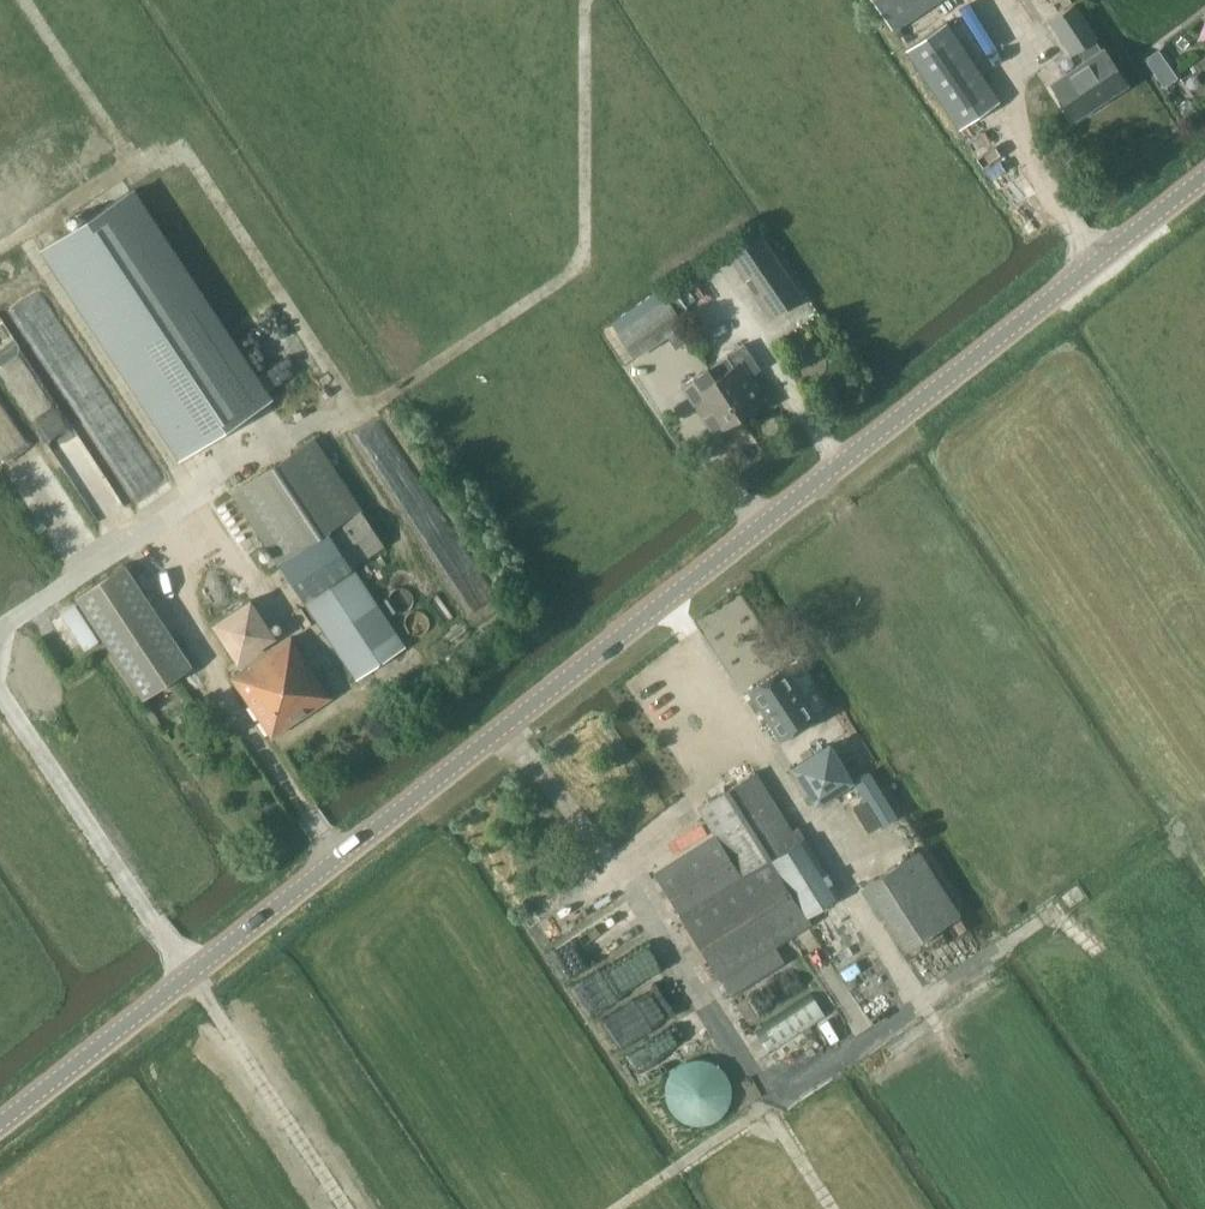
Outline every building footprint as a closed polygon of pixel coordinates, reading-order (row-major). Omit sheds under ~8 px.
[(935,0),(871,0),(891,30),(935,0)] [(1125,82),(1102,48),(1073,5),(1049,21),(1070,52),(1073,50),(1081,62),(1051,83),(1074,117),(1125,82)] [(958,128),(998,101),(945,22),(905,49),(958,128)] [(1154,72),(1167,63),(1158,49),(1145,58),(1154,72)] [(266,398),(128,190),(43,246),(182,454),(266,398)] [(726,252),(769,316),(799,296),(756,232),(726,252)] [(634,355),(682,323),(666,299),(618,332),(634,355)] [(120,420),(60,310),(31,325),(51,361),(66,353),(78,375),(68,381),(91,424),(105,416),(110,425),(120,420)] [(713,378),(735,410),(759,395),(743,370),(755,362),(742,343),(724,355),(731,366),(713,378)] [(817,345),(797,362),(807,373),(827,356),(817,345)] [(706,367),(681,384),(712,431),(738,415),(735,410),(713,378),(706,367)] [(382,545),(359,508),(312,438),(232,491),(355,678),(403,646),(350,566),(382,545)] [(142,694),(190,663),(124,564),(76,596),(142,694)] [(237,659),(273,635),(249,599),(213,623),(237,659)] [(270,734),(328,695),(289,637),(231,676),(270,734)] [(749,690),(781,738),(814,716),(783,668),(749,690)] [(794,763),(814,795),(852,771),(831,739),(794,763)] [(870,767),(855,777),(867,796),(855,804),(872,830),(899,812),(870,767)] [(653,873),(678,914),(718,978),(806,923),(802,916),(837,894),(794,826),(788,829),(752,772),(696,807),(713,835),(653,873)] [(862,885),(904,949),(956,915),(914,851),(862,885)] [(589,984),(599,1000),(643,973),(633,958),(589,984)] [(690,1007),(680,984),(606,1017),(616,1039),(690,1007)] [(770,1055),(828,1018),(812,993),(755,1030),(770,1055)] [(665,1081),(664,1087),(664,1092),(665,1098),(667,1104),(670,1109),(674,1113),(679,1117),(684,1119),(690,1121),(696,1121),(702,1120),(707,1118),(713,1116),(718,1113),(723,1108),(726,1103),(728,1098),(730,1092),(730,1086),(729,1080),(727,1074),(723,1069),(719,1064),(714,1061),(709,1058),(703,1057),(697,1056),(691,1057),(685,1059),(684,1060),(679,1062),(674,1066),(670,1070),(667,1075),(665,1081)]
